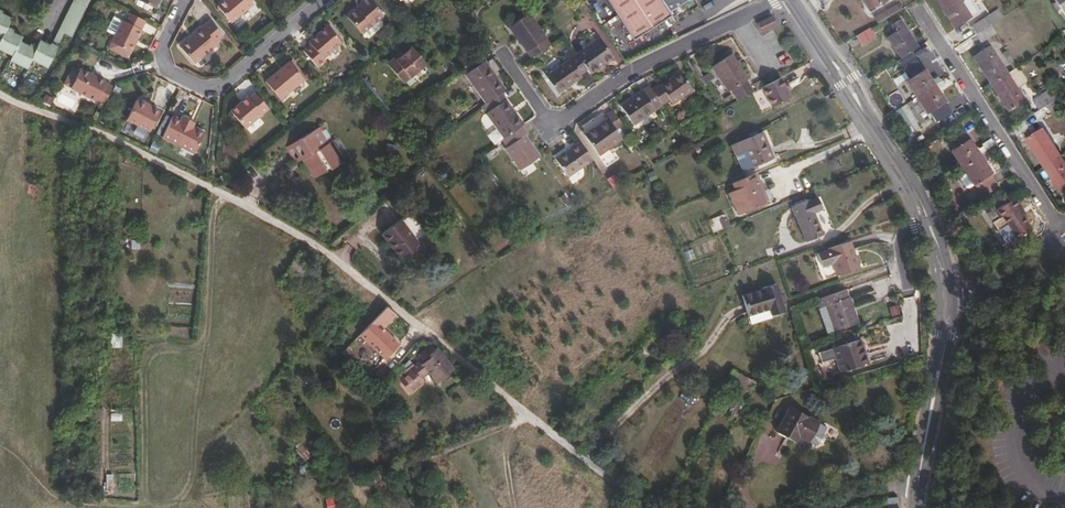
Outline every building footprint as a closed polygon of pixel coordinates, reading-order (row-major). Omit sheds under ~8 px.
[(0,8),(0,36),(5,38),(0,47),(0,49),(16,57),(13,62),(30,71),(35,61),(51,69),(68,35),(75,38),(94,3),(89,0),(78,0),(55,45),(54,44),(53,46),(43,41),(40,48),(34,45),(33,46),(24,42),(26,38),(13,31),(14,29),(11,27),(15,18),(6,13),(7,12),(0,8)] [(138,0),(157,10),(162,0),(138,0)] [(253,0),(228,0),(220,6),(233,23),(256,4),(253,0)] [(384,16),(371,0),(364,0),(363,2),(364,4),(358,9),(348,17),(363,34),(384,16)] [(707,6),(703,0),(613,0),(642,42),(679,17),(682,22),(707,6)] [(872,10),(888,0),(866,0),(872,10)] [(957,29),(973,18),(962,0),(939,0),(957,29)] [(1064,13),(1064,0),(1056,0),(1064,13)] [(993,13),(998,20),(1012,11),(1008,3),(993,13)] [(877,17),(881,23),(891,17),(887,11),(877,17)] [(1012,11),(998,20),(1002,27),(1017,18),(1012,11)] [(144,30),(148,22),(131,13),(127,22),(125,21),(114,43),(133,53),(145,31),(144,30)] [(532,60),(547,50),(542,42),(548,38),(535,20),(534,19),(535,18),(535,17),(531,13),(510,27),(513,32),(515,35),(532,60)] [(761,35),(772,27),(776,25),(771,17),(756,26),(761,35)] [(195,62),(225,36),(212,20),(196,33),(198,35),(192,40),(183,47),(195,62)] [(891,37),(905,58),(921,47),(904,20),(895,25),(899,32),(891,37)] [(343,43),(328,26),(309,42),(311,45),(304,51),(319,68),(326,62),(324,59),(343,43)] [(874,27),(860,36),(866,45),(879,37),(874,27)] [(600,38),(577,54),(588,70),(591,74),(614,59),(600,38)] [(407,53),(420,71),(430,63),(415,46),(407,53)] [(976,57),(993,83),(1009,72),(993,47),(976,57)] [(405,51),(397,57),(399,59),(407,53),(405,51)] [(407,82),(420,71),(407,53),(399,59),(397,57),(390,63),(407,82)] [(588,70),(577,54),(569,59),(568,57),(550,69),(564,89),(582,77),(581,75),(588,70)] [(732,93),(750,81),(733,56),(715,69),(732,93)] [(908,82),(919,98),(943,82),(940,77),(935,81),(927,70),(926,71),(919,60),(905,69),(911,80),(908,82)] [(267,81),(282,99),(306,79),(290,61),(267,81)] [(502,94),(507,90),(487,61),(467,75),(486,104),(502,94)] [(99,99),(106,103),(114,86),(107,82),(108,81),(83,68),(73,88),(98,101),(99,99)] [(1009,72),(993,83),(1011,112),(1028,101),(1009,72)] [(676,105),(696,92),(684,75),(664,88),(676,105)] [(767,87),(766,88),(775,107),(794,98),(791,92),(788,87),(784,79),(767,87)] [(943,82),(919,98),(929,113),(932,112),(939,123),(954,114),(947,102),(948,102),(941,91),(947,88),(943,82)] [(636,127),(665,108),(651,89),(622,108),(636,127)] [(1037,101),(1043,110),(1058,100),(1053,90),(1037,101)] [(248,130),(272,111),(257,92),(250,97),(249,96),(232,109),(248,130)] [(523,126),(502,94),(486,104),(481,107),(502,139),(523,126)] [(129,118),(152,131),(162,111),(153,106),(147,103),(148,101),(143,98),(141,100),(139,99),(129,118)] [(1061,98),(1058,100),(1043,110),(1041,111),(1046,120),(1064,108),(1064,104),(1061,98)] [(617,131),(624,126),(614,113),(606,118),(608,120),(584,136),(598,157),(622,140),(617,131)] [(165,136),(196,152),(207,131),(196,126),(192,124),(194,119),(185,115),(183,119),(176,115),(165,136)] [(1041,126),(1034,115),(1022,123),(1028,133),(1026,135),(1030,141),(1047,131),(1043,124),(1041,126)] [(528,133),(523,126),(502,139),(508,147),(506,148),(520,169),(540,156),(525,135),(528,133)] [(322,127),(320,129),(330,145),(332,143),(322,127)] [(307,159),(319,178),(330,172),(329,170),(332,168),(334,170),(347,162),(334,142),(332,143),(330,145),(320,129),(290,147),(300,163),(304,161),(307,159)] [(953,151),(964,167),(988,151),(985,146),(979,150),(972,138),(970,139),(964,129),(950,138),(957,148),(953,151)] [(1047,131),(1030,141),(1047,167),(1063,156),(1047,131)] [(750,151),(751,152),(757,167),(779,158),(772,142),(768,133),(738,146),(742,155),(750,151)] [(337,141),(334,142),(347,162),(349,160),(337,141)] [(569,178),(594,161),(581,142),(556,160),(569,178)] [(988,151),(964,167),(968,173),(976,185),(978,184),(983,193),(999,183),(993,173),(994,172),(986,160),(992,156),(988,151)] [(712,160),(716,168),(720,177),(732,172),(728,163),(724,154),(712,160)] [(1047,167),(1064,195),(1064,160),(1063,156),(1047,167)] [(319,178),(307,159),(304,161),(316,180),(319,178)] [(976,185),(968,173),(964,176),(963,180),(967,187),(971,188),(976,185)] [(758,175),(737,184),(743,199),(749,213),(770,204),(758,175)] [(1024,211),(1017,198),(1007,204),(1021,227),(1028,223),(1024,218),(1021,212),(1024,211)] [(742,216),(749,213),(743,199),(736,202),(742,216)] [(797,216),(822,205),(820,200),(810,205),(810,203),(794,210),(797,216)] [(1021,227),(1007,204),(997,210),(1002,218),(994,222),(1009,246),(1033,232),(1028,223),(1021,227)] [(822,205),(797,216),(809,244),(825,237),(817,216),(825,212),(822,205)] [(404,258),(422,244),(405,220),(386,234),(404,258)] [(838,269),(862,262),(856,246),(822,257),(827,271),(837,267),(838,269)] [(862,262),(838,269),(841,280),(865,273),(862,262)] [(781,296),(779,289),(766,293),(745,300),(751,319),(772,313),(774,319),(787,314),(785,306),(781,296)] [(839,334),(861,327),(853,302),(852,302),(849,294),(820,304),(823,312),(831,309),(839,334)] [(899,305),(890,307),(893,318),(902,315),(899,305)] [(390,307),(362,334),(386,358),(401,344),(385,327),(398,314),(390,307)] [(831,337),(839,334),(831,309),(823,312),(831,337)] [(772,313),(751,319),(754,327),(775,321),(774,319),(772,313)] [(435,358),(441,353),(438,349),(437,350),(433,345),(421,355),(424,359),(431,355),(433,358),(435,358)] [(844,379),(873,369),(864,345),(836,355),(844,379)] [(435,358),(433,358),(425,365),(424,363),(403,379),(413,392),(426,383),(423,379),(431,372),(429,370),(439,362),(435,358)] [(452,367),(437,379),(440,383),(455,370),(452,367)] [(854,396),(851,386),(839,389),(842,399),(854,396)] [(805,465),(821,436),(814,432),(812,435),(784,419),(781,424),(771,443),(789,453),(788,455),(805,465)] [(774,420),(773,422),(770,421),(767,422),(765,426),(765,430),(768,431),(764,439),(771,443),(781,424),(774,420)] [(902,497),(888,498),(889,507),(903,507),(902,497)] [(326,507),(338,507),(336,500),(325,502),(326,507)]
